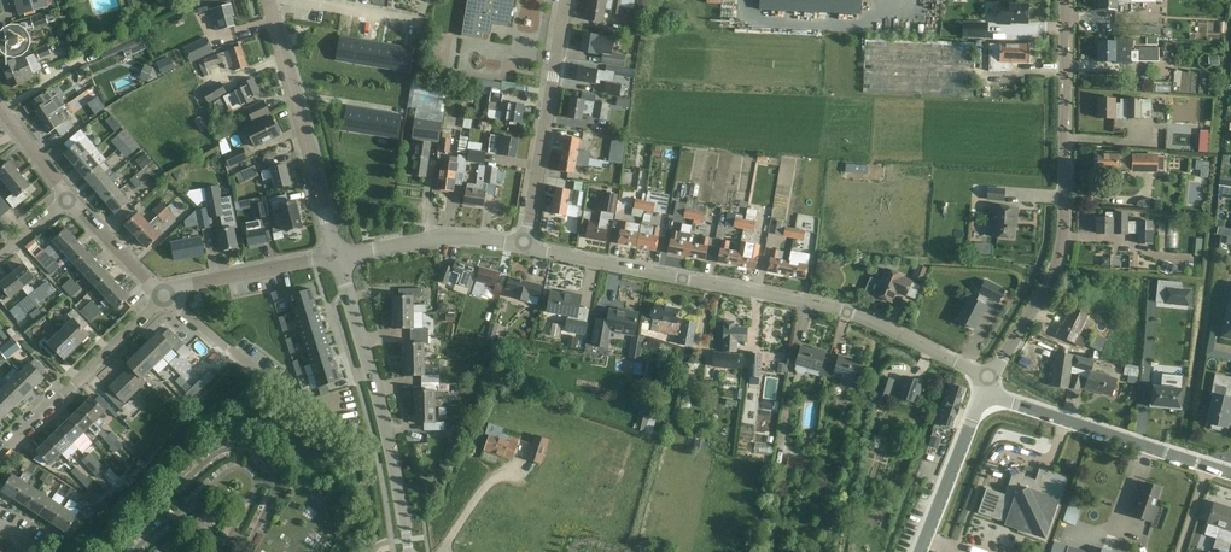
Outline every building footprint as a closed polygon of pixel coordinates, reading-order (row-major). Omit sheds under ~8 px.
[(19,16),(50,7),(47,0),(14,0),(19,16)] [(482,39),(483,33),(489,34),(490,24),(509,28),(514,0),(468,0),(462,36),(482,39)] [(623,10),(623,7),(633,9),(635,0),(623,0),(613,0),(613,1),(610,0),(590,0),(589,4),(623,10)] [(636,7),(646,10),(649,0),(637,0),(636,7)] [(861,15),(862,0),(760,0),(759,11),(861,15)] [(1116,9),(1116,4),(1131,4),(1131,2),(1162,2),(1162,0),(1100,0),(1100,9),(1116,9)] [(587,20),(603,23),(605,9),(611,10),(611,14),(622,15),(623,10),(589,4),(587,20)] [(1009,24),(1010,22),(1027,23),(1028,5),(998,4),(997,24),(1009,24)] [(210,11),(215,31),(235,26),(232,17),(235,16),(232,5),(210,11)] [(31,18),(34,29),(49,25),(48,23),(56,21),(54,14),(46,16),(45,14),(31,18)] [(625,32),(639,34),(641,25),(626,22),(625,32)] [(987,24),(963,23),(963,36),(987,37),(987,24)] [(1131,33),(1160,35),(1161,27),(1131,25),(1131,33)] [(10,51),(15,52),(20,51),(23,48),(25,43),(25,38),(22,34),(18,32),(13,31),(8,33),(5,38),(4,42),(6,48),(10,51)] [(142,33),(100,50),(103,58),(125,49),(127,55),(147,47),(142,33)] [(601,65),(624,68),(626,56),(612,54),(614,38),(604,37),(585,33),(581,52),(602,55),(601,65)] [(214,52),(207,37),(184,48),(191,63),(214,52)] [(336,61),(355,64),(359,40),(340,37),(336,61)] [(1114,63),(1131,63),(1131,62),(1159,62),(1159,48),(1138,48),(1138,51),(1131,51),(1131,49),(1133,49),(1133,37),(1114,37),(1114,42),(1099,42),(1100,61),(1114,61),(1114,63)] [(973,97),(974,43),(866,39),(863,92),(973,97)] [(355,64),(373,67),(376,43),(359,40),(355,64)] [(373,67),(390,69),(394,46),(376,43),(373,67)] [(977,61),(1029,62),(1029,46),(1000,45),(1000,44),(977,43),(977,61)] [(48,46),(37,51),(40,59),(51,54),(48,46)] [(199,61),(204,77),(212,74),(209,67),(224,63),(226,70),(234,67),(235,71),(248,67),(241,46),(229,50),(229,51),(199,61)] [(413,49),(394,46),(390,69),(409,72),(413,49)] [(3,66),(12,87),(33,77),(32,74),(41,70),(42,68),(40,63),(38,63),(34,54),(25,58),(24,57),(3,66)] [(171,56),(157,61),(161,73),(176,68),(171,56)] [(80,77),(90,72),(87,64),(76,71),(80,77)] [(145,65),(142,77),(154,79),(157,67),(145,65)] [(577,81),(595,84),(596,80),(605,81),(605,80),(613,82),(615,72),(606,71),(605,72),(579,67),(577,81)] [(223,97),(230,112),(233,111),(254,101),(252,97),(260,93),(253,79),(242,84),(243,87),(235,92),(223,97)] [(220,82),(202,92),(208,103),(227,93),(220,82)] [(516,84),(512,83),(503,82),(501,90),(514,92),(516,84)] [(1156,90),(1171,91),(1172,83),(1157,82),(1156,90)] [(621,85),(606,83),(605,93),(619,95),(621,85)] [(33,111),(41,122),(61,108),(66,105),(58,94),(54,97),(49,90),(36,100),(40,106),(33,111)] [(571,99),(568,118),(581,120),(582,114),(589,115),(590,117),(607,120),(609,108),(609,105),(600,103),(595,103),(597,94),(582,92),(581,100),(571,99)] [(501,121),(521,124),(524,105),(504,102),(504,103),(502,103),(503,95),(491,93),(488,110),(502,112),(501,121)] [(630,107),(630,98),(618,98),(618,108),(630,107)] [(1098,119),(1127,119),(1127,118),(1151,118),(1151,99),(1120,99),(1120,103),(1114,103),(1114,99),(1098,98),(1098,119)] [(264,100),(246,108),(252,122),(270,114),(264,100)] [(62,109),(66,105),(61,108),(41,122),(49,134),(56,129),(60,135),(74,126),(69,120),(62,109)] [(343,130),(362,133),(365,110),(347,107),(343,130)] [(362,133),(379,136),(383,113),(365,110),(362,133)] [(401,116),(383,113),(379,136),(397,139),(401,116)] [(194,120),(202,132),(214,124),(199,116),(194,120)] [(271,117),(246,129),(255,147),(280,135),(271,117)] [(413,176),(426,178),(429,158),(430,158),(432,143),(430,143),(431,142),(440,143),(442,122),(415,118),(412,140),(415,140),(415,141),(414,141),(412,156),(415,156),(413,176)] [(1201,129),(1201,151),(1211,151),(1211,129),(1201,129)] [(75,167),(95,150),(90,144),(85,149),(79,143),(87,137),(81,130),(64,144),(70,151),(65,155),(75,167)] [(117,136),(125,144),(131,138),(125,130),(117,136)] [(443,133),(440,150),(449,151),(451,134),(443,133)] [(488,153),(515,158),(518,139),(491,135),(488,153)] [(562,154),(589,159),(591,151),(584,150),(583,154),(577,153),(580,139),(565,136),(562,154)] [(131,138),(125,144),(132,153),(139,147),(131,138)] [(75,167),(85,179),(100,167),(94,160),(101,154),(96,148),(95,150),(75,167)] [(243,148),(224,156),(229,167),(248,159),(243,148)] [(468,161),(484,163),(486,153),(470,151),(468,161)] [(139,160),(145,166),(152,159),(146,153),(139,160)] [(559,172),(574,174),(575,165),(588,167),(588,166),(602,168),(603,164),(609,165),(609,162),(596,159),(596,160),(589,159),(562,154),(559,172)] [(1132,155),(1098,155),(1098,171),(1108,171),(1108,176),(1110,179),(1116,179),(1117,177),(1118,170),(1132,171),(1132,172),(1157,173),(1158,154),(1132,154),(1132,155)] [(438,189),(453,192),(456,173),(464,174),(467,156),(458,155),(457,163),(442,161),(438,189)] [(7,185),(20,174),(10,162),(0,170),(0,177),(7,185)] [(273,178),(276,188),(291,184),(286,165),(261,172),(264,181),(273,178)] [(465,203),(484,206),(486,192),(487,184),(496,185),(498,168),(479,165),(476,185),(468,183),(465,203)] [(255,166),(235,174),(239,184),(259,176),(255,166)] [(85,179),(95,190),(112,177),(111,176),(115,173),(110,168),(105,173),(100,167),(85,179)] [(6,199),(14,209),(28,197),(24,192),(30,186),(20,174),(7,185),(13,193),(6,199)] [(136,176),(130,181),(137,189),(143,184),(136,176)] [(95,190),(105,202),(120,190),(113,183),(115,181),(112,177),(95,190)] [(552,214),(566,217),(569,202),(573,202),(573,205),(584,207),(588,183),(575,181),(573,191),(570,191),(570,190),(557,188),(552,214)] [(208,208),(210,218),(220,216),(224,215),(221,199),(219,185),(204,188),(208,208)] [(987,200),(1004,202),(1005,189),(988,187),(987,200)] [(130,202),(120,190),(105,202),(115,214),(130,202)] [(644,210),(667,214),(670,195),(648,191),(646,201),(644,210)] [(587,238),(605,242),(608,225),(609,219),(613,220),(618,195),(605,193),(599,223),(590,222),(587,238)] [(1,217),(11,209),(0,195),(0,216),(1,217)] [(290,230),(290,232),(299,229),(299,228),(302,227),(301,222),(302,222),(300,213),(299,213),(296,202),(289,203),(287,195),(270,199),(273,211),(280,209),(286,231),(290,230)] [(219,231),(222,251),(238,248),(234,228),(237,227),(233,207),(231,197),(221,199),(224,215),(220,216),(223,230),(219,231)] [(642,218),(644,210),(646,201),(635,199),(634,208),(633,208),(631,216),(642,218)] [(683,218),(694,220),(697,205),(696,205),(697,201),(687,199),(686,204),(676,202),(673,216),(683,218)] [(137,237),(148,248),(160,236),(152,227),(161,219),(163,221),(172,213),(170,211),(166,208),(161,202),(152,211),(158,216),(149,224),(149,225),(137,237)] [(252,204),(255,218),(267,216),(264,202),(252,204)] [(706,207),(697,205),(694,220),(704,222),(706,207)] [(991,236),(1013,238),(1014,219),(1017,219),(1017,209),(991,207),(991,214),(993,214),(991,236)] [(195,210),(199,230),(212,228),(210,218),(208,208),(195,210)] [(725,226),(744,229),(745,220),(735,218),(735,214),(728,213),(725,226)] [(1098,219),(1098,224),(1096,224),(1094,225),(1093,226),(1093,231),(1094,232),(1095,233),(1098,233),(1115,233),(1115,234),(1127,234),(1137,234),(1137,244),(1153,244),(1153,221),(1138,220),(1138,221),(1127,222),(1127,213),(1106,213),(1106,219),(1098,219)] [(126,226),(137,237),(149,225),(149,224),(139,214),(126,226)] [(745,220),(744,229),(753,231),(755,222),(745,220)] [(264,229),(263,229),(262,221),(252,223),(254,231),(247,232),(249,246),(250,250),(259,248),(258,245),(267,243),(264,229)] [(618,244),(637,247),(640,234),(638,234),(640,225),(622,221),(618,244)] [(783,237),(793,239),(795,229),(786,227),(787,223),(777,221),(774,235),(783,236),(783,237)] [(652,227),(640,225),(638,234),(640,234),(637,247),(656,251),(660,228),(652,227)] [(1220,225),(1218,233),(1230,237),(1230,228),(1220,225)] [(795,229),(793,239),(803,240),(805,231),(795,229)] [(46,271),(56,262),(64,253),(77,241),(66,230),(54,242),(59,248),(51,256),(45,250),(35,259),(46,271)] [(668,253),(687,257),(689,243),(678,241),(680,232),(672,231),(668,253)] [(171,243),(175,261),(204,255),(201,237),(192,239),(191,236),(183,237),(184,241),(171,243)] [(687,257),(706,260),(708,247),(710,238),(701,236),(700,245),(689,243),(687,257)] [(718,262),(737,266),(739,253),(728,251),(730,242),(722,240),(718,262)] [(88,253),(77,241),(64,253),(75,265),(88,253)] [(739,253),(737,266),(755,270),(760,247),(741,244),(739,253)] [(768,272),(787,275),(789,262),(782,261),(784,252),(772,249),(768,272)] [(75,265),(85,276),(98,264),(88,253),(75,265)] [(787,275),(806,279),(808,266),(808,265),(809,257),(801,255),(799,264),(789,262),(787,275)] [(472,282),(477,268),(456,260),(453,269),(443,265),(437,281),(448,285),(451,278),(452,278),(453,275),(458,277),(456,283),(470,289),(472,282)] [(1164,261),(1160,271),(1169,275),(1173,265),(1164,261)] [(56,262),(46,271),(51,275),(60,266),(56,262)] [(85,276),(96,287),(108,275),(98,264),(85,276)] [(28,295),(37,306),(55,292),(46,281),(34,291),(31,287),(30,288),(28,285),(35,279),(24,265),(12,275),(23,289),(28,295)] [(918,265),(912,278),(921,282),(927,268),(918,265)] [(492,298),(499,300),(503,286),(497,284),(500,274),(480,268),(472,294),(480,297),(483,286),(494,290),(492,298)] [(871,279),(866,291),(875,295),(892,302),(896,292),(906,296),(912,281),(902,277),(903,276),(886,269),(880,282),(871,279)] [(0,284),(0,285),(11,298),(23,289),(12,275),(0,284)] [(96,287),(106,298),(119,286),(108,275),(96,287)] [(67,293),(77,284),(71,278),(62,287),(67,293)] [(515,298),(527,302),(529,295),(539,297),(542,286),(510,278),(507,289),(517,291),(515,298)] [(966,324),(975,329),(986,305),(985,305),(988,298),(999,304),(1006,289),(985,279),(978,293),(979,294),(976,300),(969,297),(959,317),(967,321),(966,324)] [(77,284),(67,293),(72,298),(81,289),(77,284)] [(130,298),(119,286),(106,298),(117,310),(130,298)] [(1220,337),(1230,339),(1230,286),(1220,337)] [(1165,303),(1189,305),(1190,290),(1166,287),(1165,303)] [(289,296),(293,307),(315,301),(311,289),(289,296)] [(394,313),(414,313),(427,313),(426,305),(414,305),(413,297),(421,297),(421,289),(399,289),(399,297),(393,297),(394,313)] [(548,311),(577,317),(581,297),(571,295),(571,296),(551,293),(548,311)] [(17,305),(9,311),(19,323),(27,317),(25,315),(37,306),(28,295),(17,305)] [(88,315),(97,306),(92,300),(81,311),(86,317),(88,315)] [(315,301),(293,307),(297,319),(318,312),(315,301)] [(677,344),(692,347),(697,322),(683,320),(682,324),(677,323),(679,309),(656,305),(651,331),(679,337),(677,344)] [(88,315),(98,325),(107,316),(97,306),(88,315)] [(1075,343),(1083,347),(1087,339),(1079,335),(1089,316),(1072,307),(1062,325),(1061,325),(1056,334),(1075,343)] [(62,332),(76,347),(89,335),(83,330),(89,325),(74,309),(68,315),(73,320),(62,332)] [(593,345),(608,348),(611,331),(634,335),(638,314),(625,312),(625,313),(610,311),(608,322),(597,320),(593,345)] [(297,319),(300,330),(322,324),(318,312),(297,319)] [(404,344),(405,360),(425,360),(424,344),(429,344),(428,328),(414,329),(414,313),(394,313),(394,329),(410,329),(411,344),(404,344)] [(586,336),(588,322),(567,318),(565,332),(586,336)] [(723,351),(737,352),(737,348),(739,348),(739,346),(746,347),(746,341),(747,341),(747,328),(734,328),(735,322),(725,321),(725,327),(724,327),(723,351)] [(552,335),(562,336),(562,323),(552,322),(552,335)] [(490,323),(486,338),(494,341),(499,326),(490,323)] [(322,324),(300,330),(304,342),(326,335),(322,324)] [(17,335),(12,328),(7,332),(12,339),(17,335)] [(159,333),(148,344),(163,358),(173,348),(177,352),(185,345),(170,329),(162,337),(159,333)] [(59,353),(64,359),(76,347),(62,332),(50,343),(45,337),(38,343),(54,359),(59,353)] [(1095,334),(1089,347),(1100,352),(1107,340),(1095,334)] [(307,354),(329,347),(326,335),(304,342),(307,354)] [(634,336),(630,358),(640,359),(644,337),(634,336)] [(2,356),(18,344),(14,338),(0,349),(0,354),(2,356)] [(138,354),(152,368),(163,358),(148,344),(138,354)] [(333,358),(329,347),(307,354),(311,365),(333,358)] [(819,375),(826,377),(830,359),(823,357),(825,353),(818,351),(817,352),(801,348),(796,365),(795,370),(797,373),(802,375),(806,373),(818,377),(819,375)] [(712,367),(737,370),(738,355),(714,352),(712,367)] [(1052,387),(1069,389),(1071,374),(1072,374),(1075,356),(1074,356),(1057,353),(1052,387)] [(142,378),(152,368),(138,354),(128,364),(131,367),(142,378)] [(749,354),(748,376),(761,377),(762,354),(749,354)] [(1084,387),(1111,396),(1117,380),(1091,371),(1094,361),(1074,355),(1074,356),(1075,356),(1072,374),(1073,374),(1069,388),(1079,391),(1080,387),(1084,389),(1084,387)] [(839,384),(855,389),(857,382),(862,366),(845,361),(845,358),(839,357),(838,362),(830,359),(826,377),(833,379),(834,375),(841,377),(839,384)] [(315,377),(337,370),(333,358),(311,365),(315,377)] [(44,377),(48,373),(34,360),(31,363),(30,363),(19,373),(34,389),(45,378),(44,377)] [(415,391),(415,407),(436,407),(436,406),(442,406),(442,399),(435,399),(435,391),(440,391),(439,376),(425,376),(425,360),(405,360),(405,376),(422,376),(422,391),(415,391)] [(778,363),(777,373),(785,375),(787,365),(778,363)] [(1126,364),(1124,374),(1129,375),(1128,382),(1138,383),(1140,366),(1126,364)] [(141,379),(142,378),(131,367),(110,387),(112,389),(106,395),(121,410),(127,404),(125,402),(145,383),(141,379)] [(9,383),(24,398),(34,389),(19,373),(19,374),(14,369),(4,378),(9,383)] [(340,381),(337,370),(315,377),(318,388),(340,381)] [(1206,425),(1227,430),(1230,411),(1230,398),(1230,395),(1230,377),(1215,374),(1210,395),(1212,396),(1206,425)] [(888,398),(895,380),(883,376),(877,395),(888,398)] [(896,396),(917,404),(923,386),(917,384),(918,381),(903,376),(896,396)] [(185,386),(195,396),(208,383),(203,377),(192,387),(188,383),(185,386)] [(9,383),(0,392),(0,395),(14,408),(24,398),(9,383)] [(329,393),(327,385),(318,388),(321,395),(329,393)] [(185,394),(191,400),(195,396),(185,386),(182,389),(186,393),(185,394)] [(964,389),(953,386),(951,393),(946,391),(938,415),(943,417),(941,424),(952,428),(956,414),(960,403),(964,389)] [(1150,405),(1150,406),(1152,406),(1179,409),(1181,409),(1181,408),(1183,388),(1153,386),(1151,404),(1150,405)] [(3,419),(14,408),(0,395),(0,416),(3,419)] [(82,408),(100,427),(104,422),(99,418),(106,411),(105,411),(110,406),(100,395),(95,400),(92,398),(82,408)] [(171,408),(178,415),(185,408),(178,401),(171,408)] [(424,423),(424,431),(444,430),(444,422),(436,422),(436,407),(415,407),(416,423),(424,423)] [(89,428),(96,436),(102,430),(99,427),(100,427),(82,408),(71,419),(84,433),(89,428)] [(59,430),(73,444),(84,433),(71,419),(59,430)] [(490,423),(486,435),(490,436),(486,450),(512,459),(518,440),(512,437),(502,434),(504,428),(490,423)] [(48,441),(62,454),(73,444),(59,430),(48,441)] [(108,436),(115,443),(119,439),(112,432),(108,436)] [(535,435),(526,459),(542,464),(550,440),(535,435)] [(115,443),(108,436),(104,440),(111,447),(115,443)] [(695,440),(693,450),(706,452),(708,443),(695,440)] [(33,460),(44,467),(48,463),(51,465),(62,454),(48,441),(37,452),(39,454),(33,460)] [(101,473),(103,475),(107,471),(90,453),(86,457),(101,473)] [(101,473),(86,457),(82,462),(97,477),(101,473)] [(811,460),(788,457),(786,473),(808,476),(811,460)] [(1067,459),(1064,466),(1073,469),(1076,462),(1067,459)] [(3,491),(16,499),(26,483),(26,484),(31,476),(32,476),(38,466),(32,463),(27,471),(25,474),(23,473),(20,479),(13,475),(3,491)] [(846,473),(847,464),(838,463),(837,472),(846,473)] [(93,485),(75,468),(71,472),(89,490),(93,485)] [(986,488),(978,512),(999,520),(999,519),(1006,522),(1008,514),(1015,528),(1033,535),(1034,532),(1043,534),(1046,526),(1049,527),(1066,478),(1057,475),(1039,469),(1035,480),(1017,473),(1014,468),(1009,470),(1011,476),(1005,494),(986,488)] [(45,482),(50,474),(45,471),(40,479),(45,482)] [(50,474),(45,482),(49,485),(55,477),(50,474)] [(1133,516),(1153,523),(1159,508),(1153,506),(1160,487),(1146,482),(1139,502),(1133,516)] [(16,499),(29,508),(39,492),(26,484),(26,483),(16,499)] [(66,496),(71,499),(76,491),(68,486),(65,491),(68,493),(66,496)] [(76,491),(71,499),(75,502),(80,494),(76,491)] [(29,508),(41,516),(52,500),(39,492),(29,508)] [(41,516),(55,524),(65,508),(52,500),(41,516)] [(1228,551),(1230,543),(1230,508),(1214,502),(1208,522),(1220,526),(1213,548),(1219,551),(1228,551)] [(70,529),(75,533),(84,524),(84,520),(65,508),(55,524),(67,533),(70,529)] [(1087,550),(1055,540),(1051,551),(1086,551),(1087,550)]
